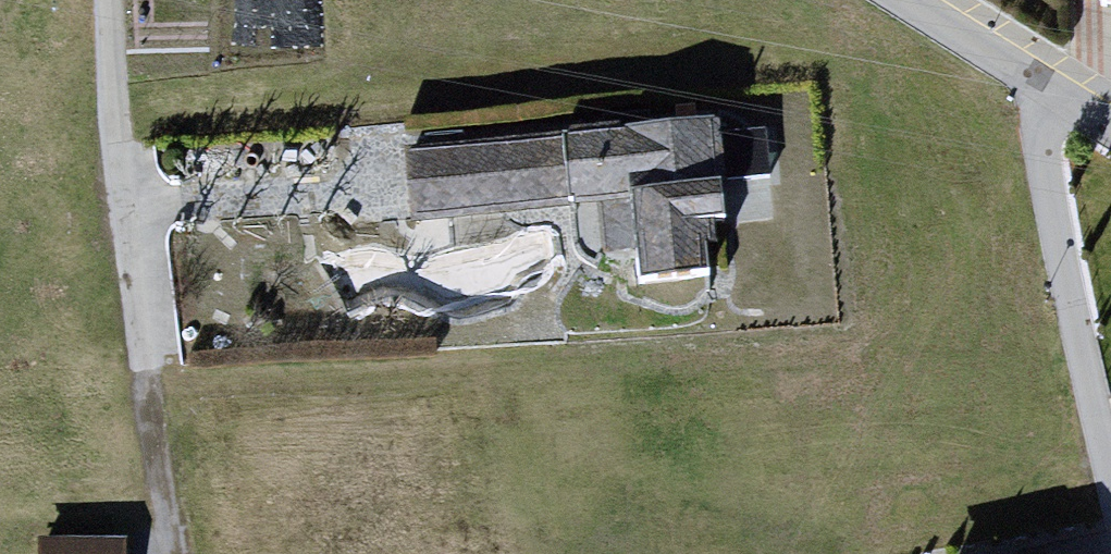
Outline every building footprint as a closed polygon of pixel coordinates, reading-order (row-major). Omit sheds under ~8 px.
[(629,147),(648,285),(726,274),(720,235),(735,233),(721,134),(629,147)]
